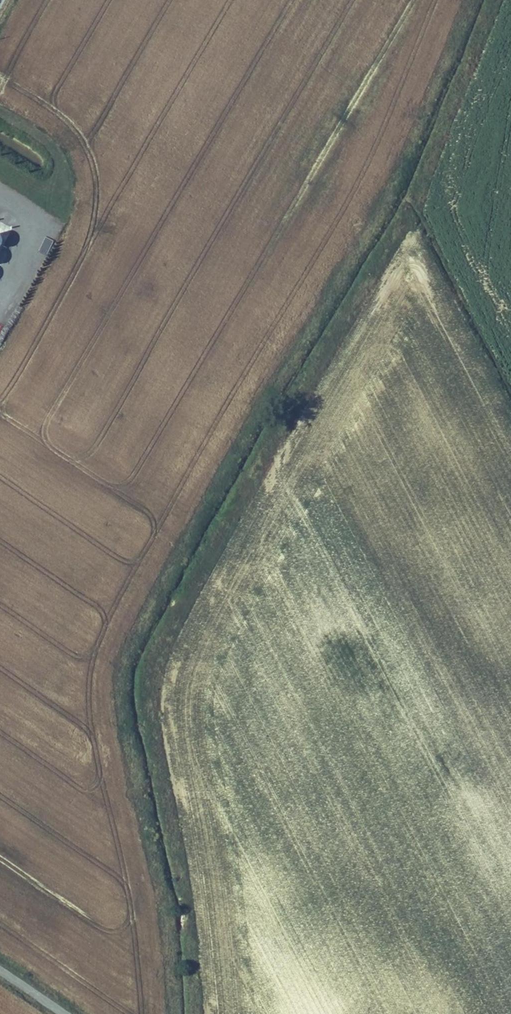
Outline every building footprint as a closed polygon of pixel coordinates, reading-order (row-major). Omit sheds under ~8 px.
[(48,254),(54,240),(45,236),(39,250),(48,254)]
